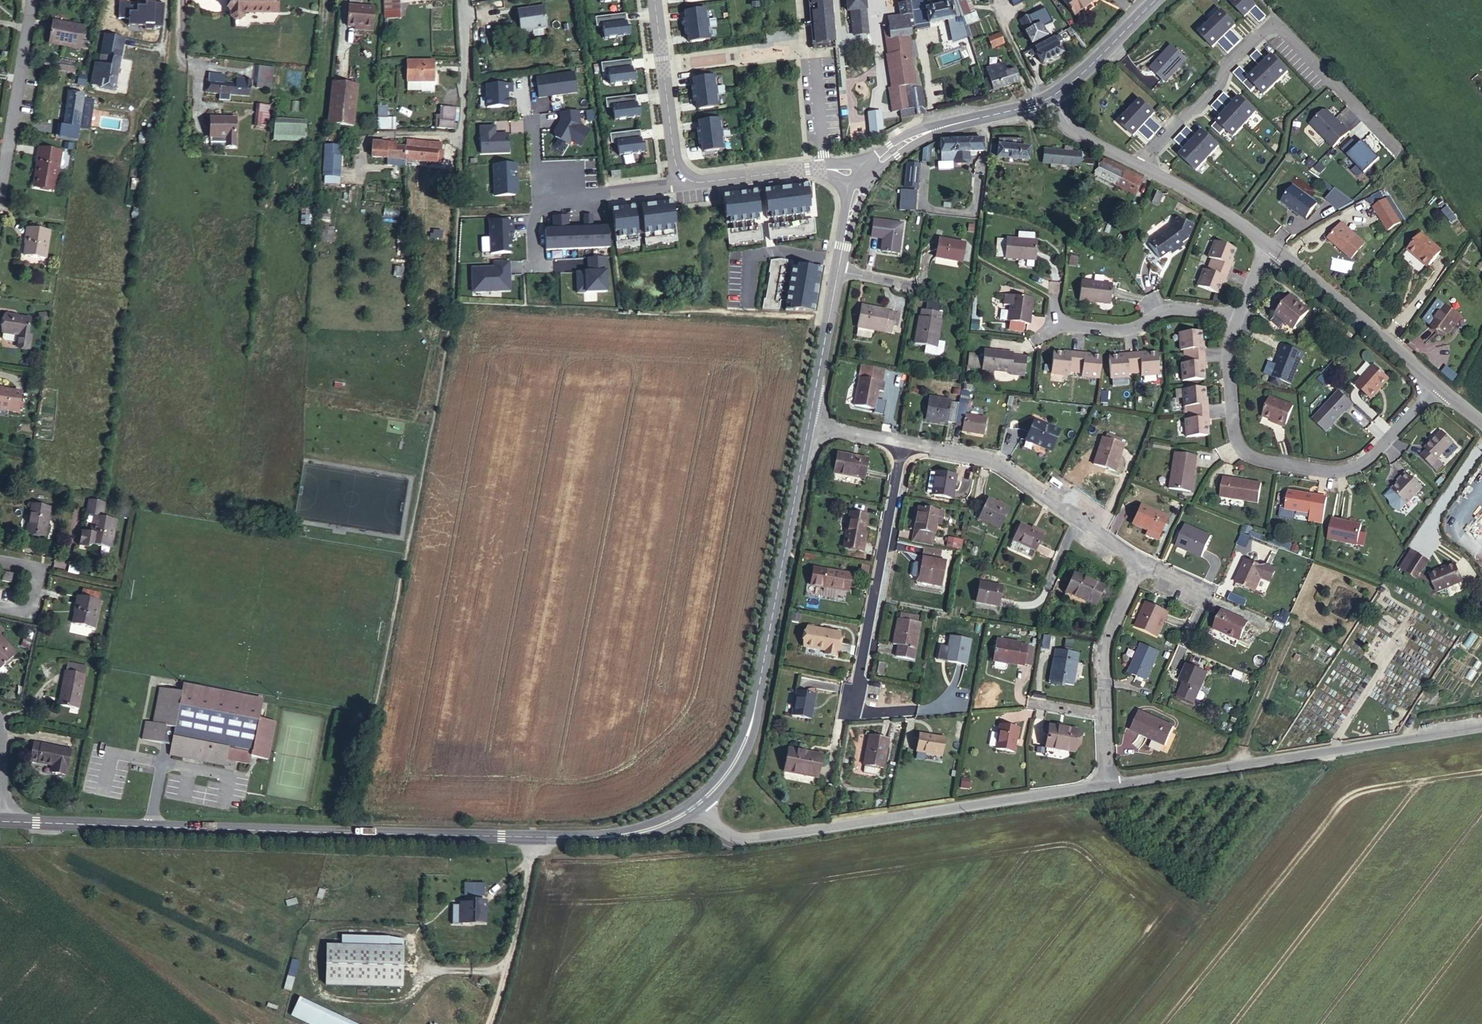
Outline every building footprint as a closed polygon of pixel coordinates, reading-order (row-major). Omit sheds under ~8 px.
[(224,8),(223,15),(227,19),(232,19),(236,15),(236,11),(266,12),(266,9),(270,9),(270,0),(210,0),(210,8),(224,8)] [(827,43),(808,45),(804,0),(801,0),(805,52),(827,51),(827,43)] [(827,43),(823,0),(804,0),(808,45),(827,43)] [(837,12),(843,12),(857,11),(856,0),(836,0),(837,12)] [(902,0),(890,0),(894,18),(896,31),(903,29),(908,28),(905,15),(902,0)] [(953,18),(959,16),(955,0),(951,0),(947,1),(947,2),(953,18)] [(1091,0),(1057,0),(1069,16),(1091,0)] [(1243,17),(1249,12),(1259,22),(1266,16),(1251,0),(1228,0),(1243,17)] [(369,4),(344,2),(343,23),(350,23),(368,24),(369,4)] [(908,28),(953,18),(947,2),(937,5),(914,10),(915,13),(905,15),(908,28)] [(1223,5),(1221,7),(1234,22),(1241,15),(1234,7),(1229,12),(1223,5)] [(525,9),(516,10),(520,31),(523,32),(531,31),(531,30),(546,27),(542,6),(529,8),(529,10),(526,10),(525,9)] [(686,19),(682,19),(684,35),(688,34),(689,42),(709,39),(708,28),(716,27),(714,18),(706,19),(705,8),(685,11),(686,19)] [(1220,9),(1208,21),(1234,47),(1241,41),(1231,30),(1236,25),(1220,9)] [(1035,26),(1031,18),(1026,21),(1022,10),(1010,16),(1021,41),(1038,34),(1035,26)] [(857,11),(843,12),(845,37),(858,36),(857,11)] [(625,13),(595,17),(596,27),(602,26),(604,39),(630,35),(629,27),(627,27),(625,13)] [(1037,16),(1031,18),(1035,26),(1040,24),(1037,16)] [(896,31),(894,18),(883,20),(884,31),(883,31),(885,42),(893,41),(892,40),(902,39),(911,87),(901,88),(905,111),(904,112),(905,118),(912,117),(909,99),(917,98),(903,29),(896,31)] [(80,23),(49,19),(46,41),(77,45),(80,23)] [(1208,21),(1196,33),(1212,49),(1217,44),(1227,54),(1234,47),(1208,21)] [(885,42),(883,31),(877,32),(882,58),(885,57),(895,55),(893,41),(885,42)] [(1026,45),(1019,48),(1022,54),(1026,52),(1032,62),(1052,51),(1046,41),(1051,39),(1047,32),(1026,45)] [(122,36),(106,34),(103,57),(102,65),(94,64),(91,81),(99,83),(98,87),(114,89),(122,36)] [(997,46),(995,37),(984,40),(986,49),(997,46)] [(892,114),(896,113),(904,112),(905,111),(901,88),(911,87),(902,39),(892,40),(893,41),(895,55),(885,57),(886,67),(890,89),(888,89),(892,114)] [(1151,69),(1166,83),(1187,60),(1172,47),(1151,69)] [(1258,51),(1251,57),(1261,68),(1276,85),(1288,73),(1273,56),(1268,61),(1258,51)] [(431,63),(431,53),(405,54),(405,64),(431,63)] [(95,56),(94,64),(102,65),(103,57),(95,56)] [(885,57),(882,58),(880,58),(885,90),(888,89),(890,89),(886,67),(885,57)] [(265,75),(266,60),(252,60),(252,75),(265,75)] [(631,61),(600,65),(602,74),(608,73),(610,86),(636,82),(635,74),(633,74),(631,61)] [(984,92),(1012,83),(1008,68),(1000,70),(999,64),(993,66),(992,61),(983,64),(984,68),(981,69),(983,76),(979,77),(984,92)] [(432,75),(431,63),(405,64),(405,75),(418,75),(432,75)] [(1240,67),(1233,73),(1250,92),(1257,86),(1265,94),(1276,85),(1261,68),(1250,77),(1240,67)] [(567,73),(529,79),(532,99),(540,98),(540,96),(543,96),(544,97),(570,93),(567,73)] [(233,78),(222,78),(205,77),(205,89),(219,89),(247,90),(248,75),(233,74),(233,78)] [(432,75),(418,75),(419,83),(432,83),(432,75)] [(694,86),(691,86),(693,102),(696,101),(697,109),(718,106),(716,95),(724,94),(723,85),(715,87),(714,75),(693,78),(694,86)] [(1481,89),(1481,87),(1470,75),(1465,80),(1478,92),(1481,89)] [(355,86),(330,83),(326,124),(352,126),(355,86)] [(481,87),(482,108),(502,108),(502,94),(507,94),(506,86),(481,87)] [(79,95),(66,93),(63,125),(75,126),(79,95)] [(1225,93),(1218,100),(1244,127),(1256,114),(1240,98),(1235,103),(1225,93)] [(635,95),(605,99),(606,109),(612,108),(614,120),(640,117),(639,108),(637,109),(635,95)] [(1156,111),(1139,96),(1127,109),(1154,133),(1161,126),(1150,117),(1156,111)] [(921,115),(917,98),(909,99),(912,117),(921,115)] [(436,113),(451,113),(451,99),(435,99),(436,113)] [(1218,100),(1211,107),(1222,117),(1211,127),(1219,135),(1226,128),(1234,136),(1244,127),(1218,100)] [(384,102),(377,102),(376,122),(384,123),(384,112),(384,102)] [(265,108),(257,107),(256,117),(264,118),(265,108)] [(1127,109),(1116,121),(1132,136),(1137,131),(1148,140),(1154,133),(1127,109)] [(1324,109),(1310,121),(1333,147),(1350,131),(1344,125),(1343,126),(1328,109),(1324,109)] [(392,113),(384,112),(384,123),(392,123),(392,113)] [(572,112),(553,113),(554,124),(552,126),(551,126),(547,133),(548,138),(562,146),(564,141),(574,147),(583,131),(573,125),(572,112)] [(233,116),(207,115),(205,143),(231,145),(233,116)] [(307,128),(307,119),(278,118),(277,127),(307,128)] [(700,130),(697,130),(699,146),(703,145),(704,153),(724,150),(723,139),(730,138),(729,129),(721,130),(720,119),(699,122),(700,130)] [(75,126),(63,125),(62,133),(74,134),(75,126)] [(1188,127),(1181,133),(1207,160),(1219,148),(1203,132),(1198,137),(1188,127)] [(475,129),(477,154),(504,153),(503,135),(493,136),(493,137),(490,137),(489,128),(475,129)] [(639,131),(608,135),(610,144),(616,143),(617,156),(644,152),(643,144),(641,144),(639,131)] [(443,135),(407,132),(407,142),(443,143),(443,135)] [(1181,133),(1174,141),(1184,151),(1179,156),(1195,172),(1207,160),(1181,133)] [(378,153),(377,138),(369,138),(369,153),(378,153)] [(378,153),(407,153),(407,142),(401,141),(401,138),(377,138),(378,153)] [(980,151),(980,139),(937,140),(937,152),(949,152),(965,152),(980,151)] [(1354,140),(1342,150),(1364,174),(1380,161),(1363,142),(1359,146),(1354,140)] [(407,153),(407,154),(444,155),(444,143),(443,143),(407,142),(407,153)] [(337,144),(323,143),(323,153),(336,154),(337,144)] [(1027,161),(1029,148),(990,145),(988,158),(1027,161)] [(59,150),(36,146),(35,154),(37,155),(34,175),(54,178),(59,150)] [(1045,164),(1046,152),(1039,151),(1037,163),(1045,164)] [(965,152),(949,152),(949,161),(952,164),(963,164),(966,160),(965,152)] [(1077,158),(1077,154),(1046,152),(1045,164),(1047,164),(1046,168),(1065,170),(1066,166),(1075,167),(1075,165),(1076,161),(1077,158)] [(336,154),(323,153),(321,173),(337,174),(338,154),(336,154)] [(1083,156),(1078,154),(1077,154),(1077,158),(1076,161),(1075,165),(1075,167),(1074,170),(1087,170),(1087,160),(1083,159),(1083,156)] [(912,165),(901,164),(899,179),(911,180),(912,165)] [(511,165),(488,166),(489,197),(510,197),(512,194),(512,189),(509,186),(509,173),(511,173),(511,165)] [(1103,168),(1097,165),(1091,178),(1129,196),(1137,180),(1105,165),(1103,168)] [(54,178),(34,175),(32,185),(53,189),(54,178)] [(911,180),(899,179),(898,190),(909,191),(911,180)] [(1318,203),(1294,185),(1282,202),(1306,219),(1318,203)] [(762,191),(766,218),(809,213),(806,186),(762,191)] [(1335,187),(1326,199),(1340,210),(1341,209),(1348,206),(1355,203),(1335,187)] [(721,197),(724,224),(758,220),(754,193),(721,197)] [(908,194),(892,193),(891,204),(907,205),(908,194)] [(1390,197),(1385,199),(1400,223),(1404,220),(1390,197)] [(1373,207),(1387,231),(1400,223),(1385,199),(1373,207)] [(638,207),(644,247),(652,245),(652,244),(660,243),(660,244),(676,242),(670,203),(638,207)] [(907,205),(891,204),(891,213),(906,215),(907,205)] [(300,206),(301,224),(316,224),(315,206),(300,206)] [(1448,207),(1443,210),(1452,223),(1457,219),(1448,207)] [(609,211),(615,250),(622,250),(622,248),(630,247),(630,248),(638,247),(632,208),(609,211)] [(766,225),(768,240),(774,240),(774,238),(792,236),(792,237),(813,234),(811,219),(766,225)] [(875,240),(873,252),(890,254),(894,225),(865,220),(863,238),(875,240)] [(1165,228),(1163,230),(1141,245),(1152,261),(1173,245),(1180,240),(1186,228),(1169,220),(1165,228)] [(507,223),(484,224),(485,255),(505,255),(504,243),(504,233),(507,232),(507,223)] [(1343,223),(1328,238),(1350,261),(1366,245),(1343,223)] [(443,227),(434,225),(434,233),(442,234),(443,227)] [(725,231),(727,246),(736,245),(736,243),(751,241),(751,243),(761,241),(759,226),(725,231)] [(25,227),(23,239),(26,239),(25,247),(23,257),(44,260),(47,231),(25,227)] [(1422,235),(1408,250),(1428,268),(1441,253),(1422,235)] [(931,238),(927,257),(955,262),(958,244),(931,238)] [(997,259),(1027,261),(1029,242),(999,240),(997,259)] [(1221,269),(1224,262),(1228,253),(1208,245),(1202,261),(1204,262),(1201,268),(1222,277),(1224,270),(1221,269)] [(757,307),(774,308),(785,260),(767,258),(765,271),(767,272),(761,298),(759,297),(757,307)] [(503,262),(488,263),(488,269),(467,270),(468,279),(465,279),(466,289),(475,288),(475,294),(502,293),(502,277),(504,276),(503,262)] [(791,265),(780,308),(807,310),(818,266),(791,265)] [(1210,296),(1214,288),(1217,281),(1220,282),(1222,277),(1201,268),(1199,273),(1197,272),(1191,288),(1210,296)] [(1061,292),(1061,282),(1051,282),(1051,292),(1061,292)] [(1101,304),(1103,286),(1072,282),(1070,302),(1087,305),(1087,302),(1101,304)] [(998,323),(1019,327),(1020,317),(1017,317),(1020,300),(997,295),(994,306),(1001,308),(998,323)] [(1284,298),(1269,313),(1287,331),(1303,314),(1295,305),(1293,307),(1284,298)] [(1446,305),(1439,300),(1424,319),(1431,325),(1446,305)] [(1461,316),(1446,305),(1431,325),(1446,336),(1461,316)] [(886,314),(878,312),(851,307),(850,312),(849,317),(847,327),(849,327),(864,330),(882,334),(886,314)] [(912,310),(905,344),(928,349),(934,314),(912,310)] [(971,322),(964,321),(963,331),(971,331),(971,322)] [(20,348),(22,331),(6,329),(7,326),(0,325),(0,345),(20,348)] [(863,333),(864,330),(849,327),(847,336),(859,339),(860,333),(863,333)] [(1191,347),(1190,340),(1190,330),(1168,331),(1168,348),(1172,348),(1172,355),(1179,355),(1194,354),(1194,347),(1191,347)] [(1294,354),(1272,345),(1269,352),(1272,354),(1261,378),(1280,386),(1294,354)] [(1012,379),(1014,359),(1003,358),(1003,355),(975,351),(973,371),(1000,374),(1000,377),(1012,379)] [(1057,377),(1063,377),(1066,355),(1059,354),(1059,357),(1043,355),(1040,377),(1056,379),(1057,377)] [(1192,379),(1191,369),(1191,362),(1195,361),(1194,354),(1179,355),(1172,355),(1172,362),(1170,362),(1171,380),(1192,379)] [(1089,360),(1080,359),(1073,358),(1073,356),(1066,355),(1063,377),(1070,378),(1070,380),(1087,382),(1089,360)] [(1114,359),(1106,359),(1096,360),(1098,382),(1115,380),(1115,377),(1122,377),(1120,355),(1114,356),(1114,359)] [(1145,356),(1135,357),(1127,358),(1127,355),(1120,355),(1122,377),(1128,376),(1128,379),(1147,378),(1145,356)] [(873,369),(853,365),(850,379),(871,383),(873,369)] [(1345,387),(1358,399),(1369,387),(1372,390),(1379,382),(1364,368),(1345,387)] [(844,406),(865,410),(869,392),(871,383),(850,379),(844,406)] [(23,390),(0,388),(0,407),(11,408),(11,410),(21,411),(23,390)] [(1174,407),(1174,414),(1197,413),(1196,406),(1194,406),(1192,388),(1171,389),(1172,407),(1174,407)] [(938,423),(947,425),(951,405),(942,404),(943,402),(920,398),(915,421),(938,426),(938,423)] [(1266,427),(1273,430),(1282,408),(1259,398),(1250,418),(1267,424),(1266,427)] [(1315,434),(1331,417),(1318,404),(1301,421),(1315,434)] [(951,405),(947,425),(954,426),(953,432),(976,436),(979,420),(957,415),(958,407),(951,405)] [(1195,438),(1194,428),(1194,420),(1197,420),(1197,413),(1174,414),(1175,421),(1173,421),(1173,439),(1195,438)] [(1025,423),(1017,444),(1042,454),(1050,432),(1025,423)] [(1417,452),(1412,458),(1423,468),(1428,463),(1429,463),(1428,461),(1443,444),(1431,432),(1415,450),(1417,452)] [(1106,471),(1117,445),(1096,437),(1086,463),(1106,471)] [(1172,494),(1181,468),(1184,460),(1163,453),(1152,487),(1172,494)] [(852,482),(856,461),(825,455),(820,475),(852,482)] [(1428,463),(1423,468),(1427,471),(1432,466),(1428,463)] [(1411,488),(1394,473),(1389,478),(1391,480),(1381,491),(1396,504),(1411,488)] [(922,497),(926,476),(920,475),(915,496),(922,497)] [(926,475),(926,476),(922,497),(922,499),(942,503),(946,479),(926,475)] [(1248,504),(1252,485),(1214,478),(1210,497),(1248,504)] [(1301,517),(1305,498),(1280,493),(1277,512),(1301,517)] [(90,498),(88,506),(105,509),(106,501),(90,498)] [(1320,501),(1305,498),(1301,517),(1300,524),(1315,527),(1320,501)] [(29,529),(45,533),(50,505),(33,501),(29,529)] [(991,533),(1001,514),(978,503),(968,522),(991,533)] [(1140,531),(1151,537),(1161,518),(1134,505),(1125,524),(1140,531)] [(94,515),(93,524),(95,524),(93,532),(91,544),(93,544),(111,547),(117,519),(103,516),(105,509),(88,506),(87,510),(90,514),(94,515)] [(904,532),(924,536),(928,514),(909,510),(904,532)] [(833,540),(854,544),(856,536),(852,535),(855,519),(837,515),(833,540)] [(1330,519),(1327,539),(1356,546),(1361,524),(1330,519)] [(1237,543),(1246,546),(1250,536),(1265,540),(1268,531),(1243,524),(1237,543)] [(1028,534),(1024,532),(1013,527),(1007,542),(1014,545),(1028,552),(1036,535),(1029,532),(1028,534)] [(1204,539),(1179,527),(1169,549),(1194,561),(1204,539)] [(896,544),(902,545),(905,530),(899,530),(896,531),(894,542),(896,544)] [(91,544),(93,532),(85,531),(82,533),(79,545),(89,547),(93,544),(91,544)] [(1149,542),(1151,537),(1140,531),(1138,537),(1149,542)] [(902,546),(921,549),(924,536),(904,532),(902,546)] [(948,551),(949,543),(928,539),(927,547),(948,551)] [(833,540),(831,550),(851,555),(854,544),(833,540)] [(1014,545),(1007,542),(1004,549),(1011,552),(1014,545)] [(1025,558),(1028,552),(1014,545),(1011,552),(1025,558)] [(1415,561),(1405,554),(1399,564),(1408,571),(1415,561)] [(936,563),(921,561),(912,559),(909,581),(932,585),(936,563)] [(1249,593),(1259,571),(1240,563),(1230,586),(1249,593)] [(1408,571),(1399,564),(1393,572),(1403,579),(1404,578),(1406,575),(1408,571)] [(1422,594),(1449,583),(1443,566),(1432,570),(1415,577),(1418,583),(1420,588),(1422,594)] [(1415,577),(1432,570),(1431,568),(1414,574),(1415,577)] [(13,572),(4,571),(2,580),(11,582),(13,572)] [(809,589),(836,595),(839,577),(812,571),(809,589)] [(1404,578),(1420,588),(1418,583),(1406,575),(1404,578)] [(1095,589),(1065,576),(1057,594),(1087,607),(1095,589)] [(966,606),(988,610),(989,601),(992,590),(970,585),(966,606)] [(100,597),(77,593),(75,602),(76,602),(72,621),(94,626),(100,597)] [(1230,593),(1228,598),(1243,604),(1245,599),(1230,593)] [(1150,638),(1161,615),(1138,605),(1128,628),(1150,638)] [(1232,645),(1241,626),(1216,614),(1207,633),(1232,645)] [(885,647),(883,661),(901,665),(908,627),(885,622),(880,646),(885,647)] [(809,660),(821,662),(826,638),(794,631),(790,651),(809,656),(809,660)] [(1,666),(16,652),(0,634),(0,665),(1,666)] [(933,665),(954,669),(959,643),(938,639),(933,665)] [(982,664),(1006,669),(1014,670),(1019,649),(986,642),(982,664)] [(1138,684),(1150,655),(1133,648),(1121,675),(1138,684)] [(1046,653),(1040,685),(1063,689),(1069,658),(1046,653)] [(872,668),(866,666),(863,678),(870,679),(872,668)] [(1199,676),(1178,667),(1171,683),(1174,684),(1168,700),(1185,708),(1199,676)] [(84,677),(64,671),(58,690),(56,697),(60,698),(57,706),(73,711),(84,677)] [(185,676),(181,691),(180,696),(261,712),(253,747),(269,751),(278,713),(262,709),(266,693),(185,676)] [(253,747),(261,712),(180,696),(181,691),(161,687),(154,722),(147,720),(143,739),(162,743),(163,740),(171,742),(169,755),(224,767),(228,750),(252,754),(253,747)] [(803,697),(782,693),(777,718),(797,722),(803,697)] [(1124,735),(1135,740),(1158,751),(1166,732),(1132,716),(1124,735)] [(1004,755),(1009,730),(990,726),(985,752),(1004,755)] [(1069,733),(1041,729),(1037,751),(1066,756),(1069,733)] [(908,735),(905,753),(930,758),(933,741),(908,735)] [(872,772),(878,742),(857,739),(852,769),(853,769),(852,776),(865,779),(866,771),(872,772)] [(60,774),(64,749),(25,744),(23,761),(45,764),(51,765),(50,772),(60,774)] [(769,774),(803,781),(808,758),(774,751),(769,774)] [(464,884),(464,896),(484,896),(484,884),(464,884)] [(453,906),(452,925),(460,925),(460,924),(474,924),(474,923),(485,923),(485,902),(474,902),(474,905),(460,904),(460,906),(453,906)] [(402,988),(403,947),(327,946),(326,986),(402,988)] [(291,1015),(310,1023),(346,1023),(297,1001),(291,1015)]
